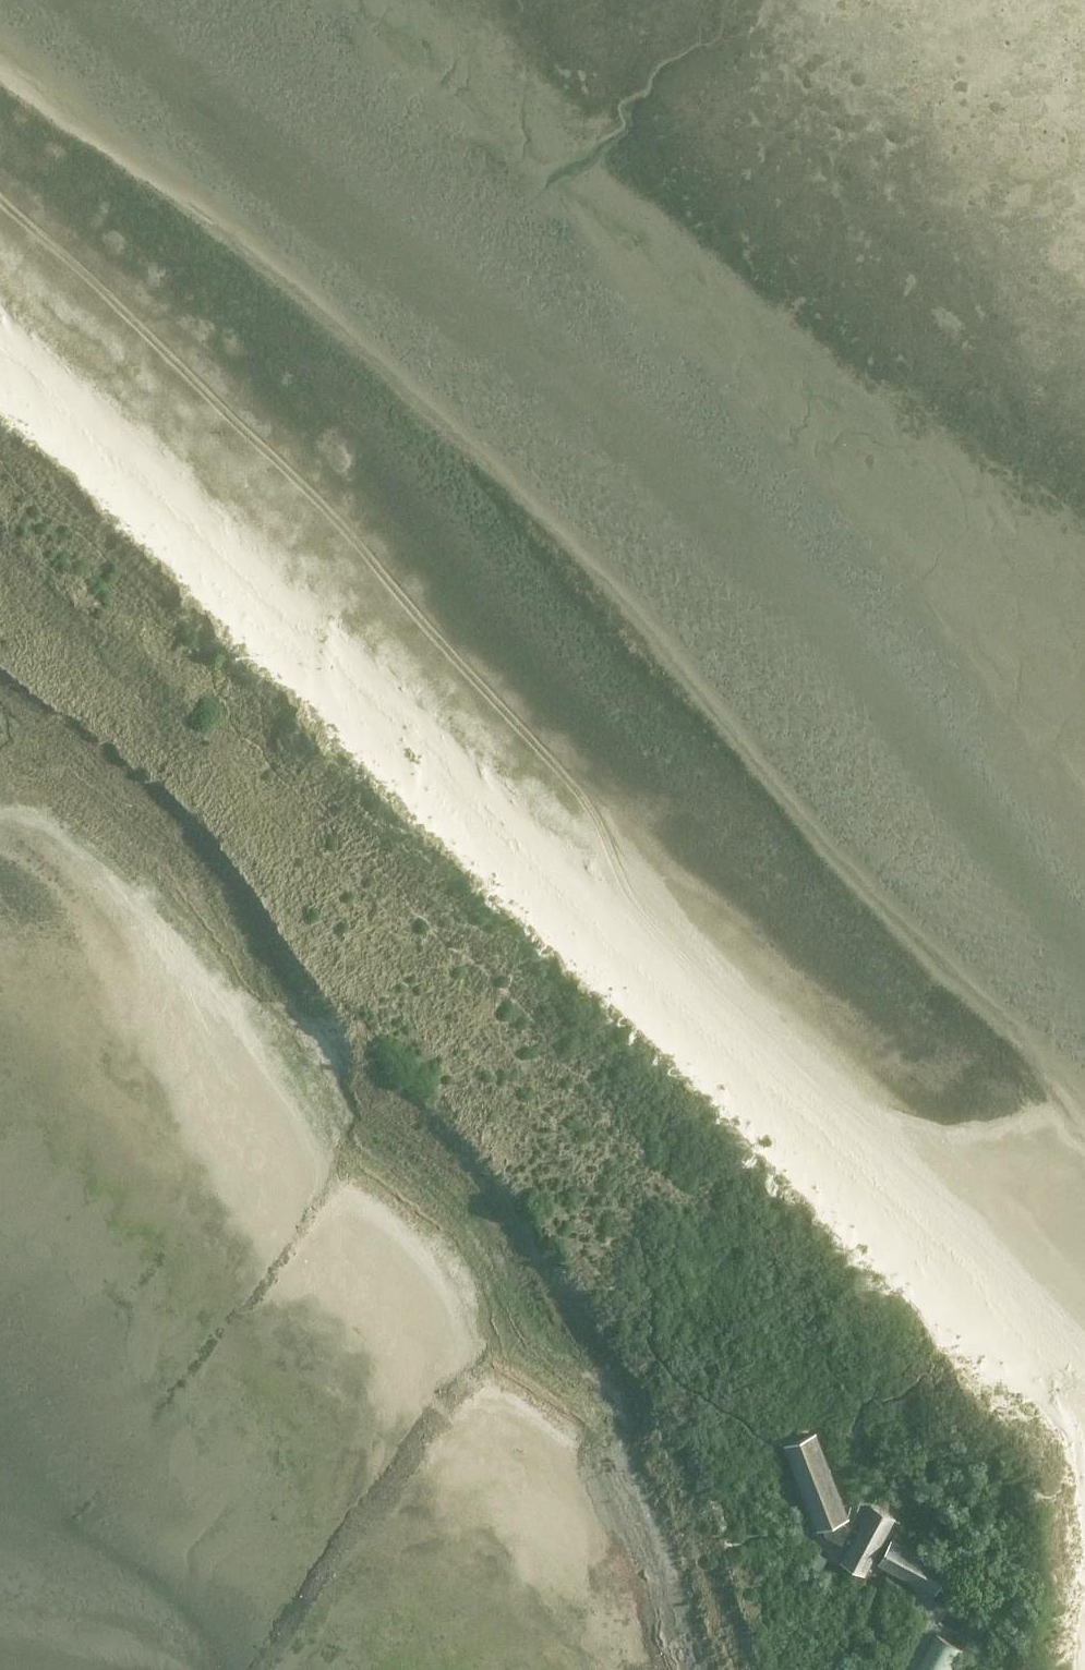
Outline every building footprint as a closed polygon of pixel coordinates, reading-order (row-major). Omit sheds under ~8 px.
[(821,1519),(826,1517),(842,1511),(851,1507),(819,1424),(788,1436),(821,1519)] [(874,1496),(861,1521),(852,1537),(845,1551),(869,1564),(877,1549),(881,1542),(898,1509),(874,1496)] [(852,1537),(861,1521),(842,1511),(826,1517),(830,1526),(852,1537)] [(952,1560),(895,1530),(887,1546),(881,1542),(877,1549),(884,1552),(883,1554),(939,1584),(952,1560)] [(938,1627),(915,1669),(952,1669),(967,1642),(938,1627)]
